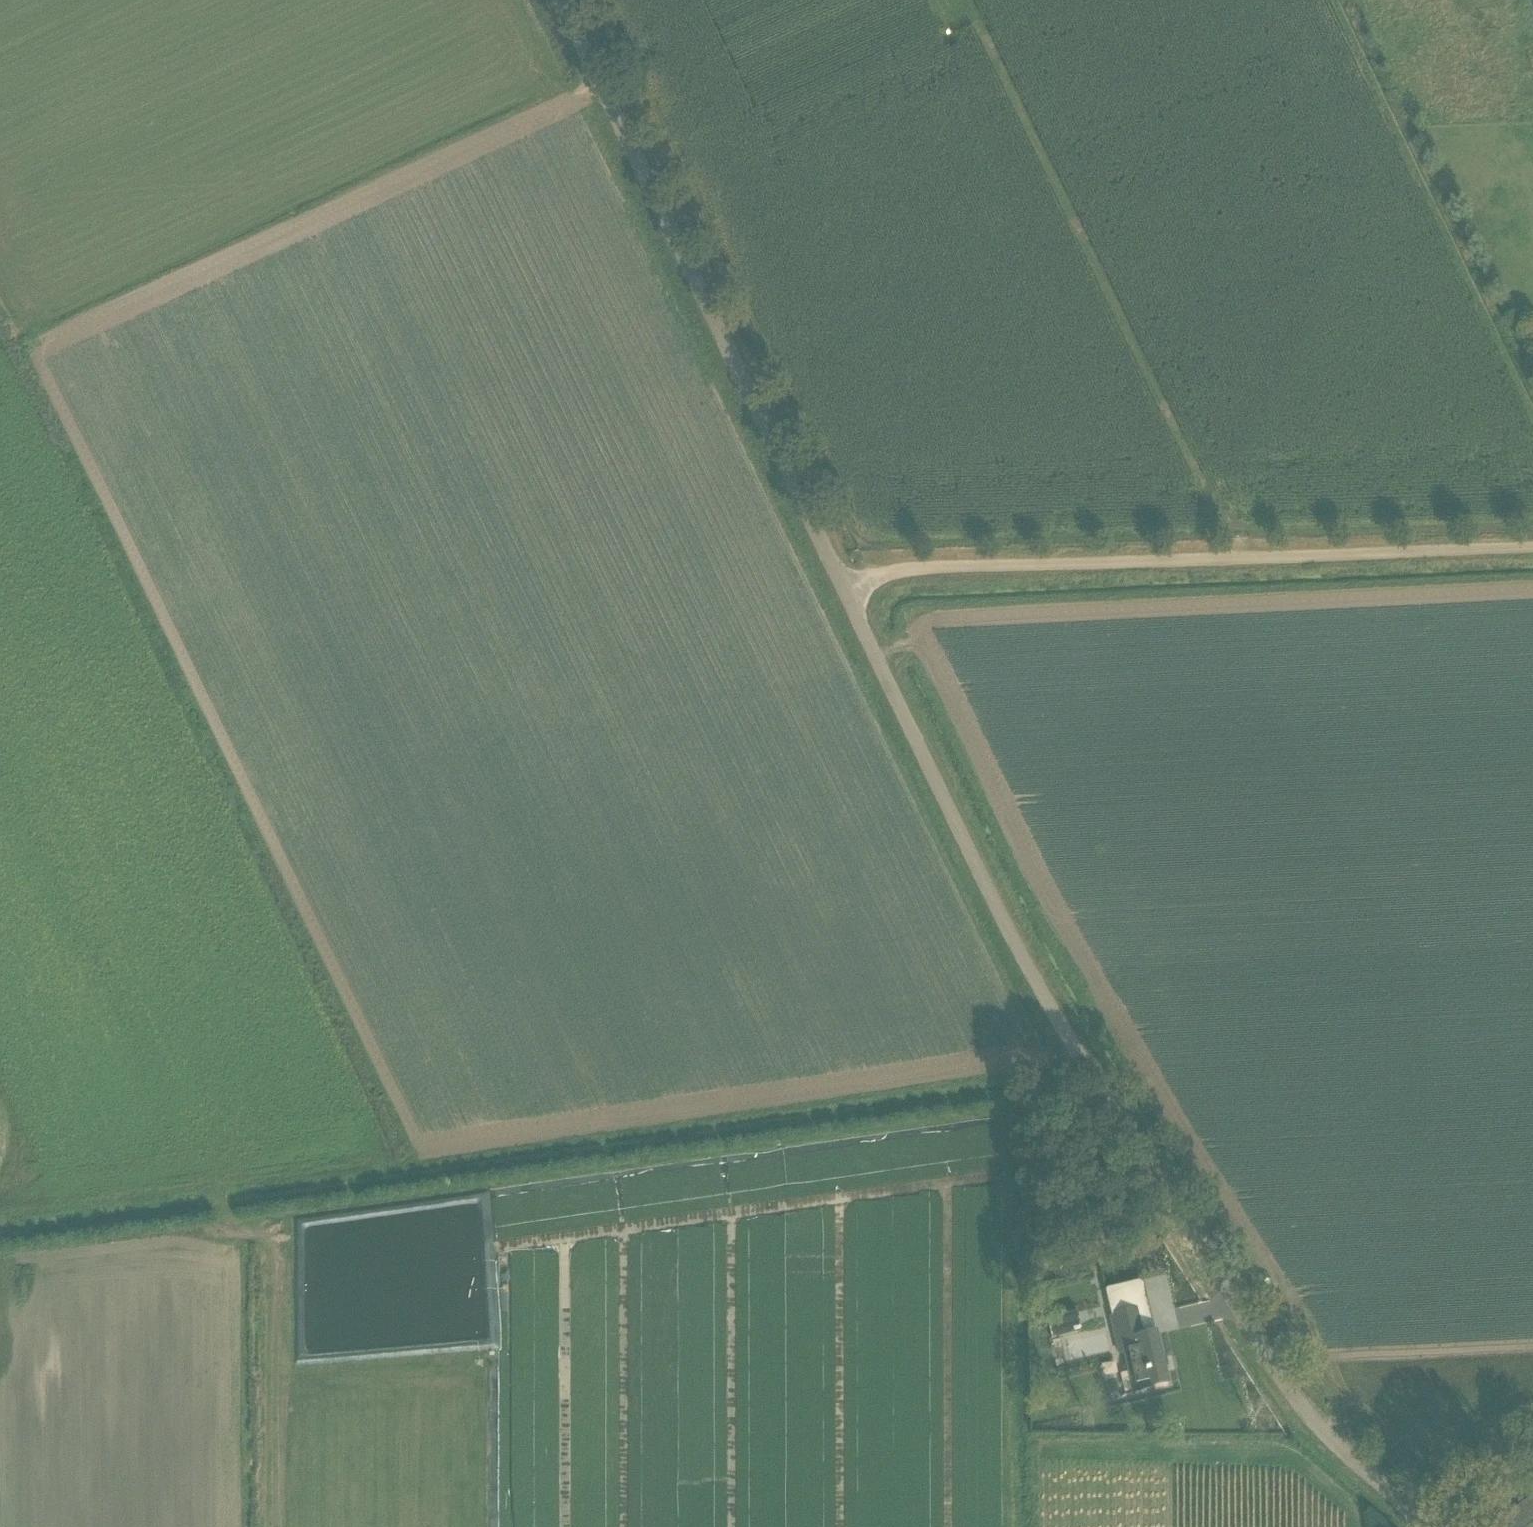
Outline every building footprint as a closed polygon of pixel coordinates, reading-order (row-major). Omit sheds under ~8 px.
[(1135,1395),(1168,1387),(1155,1336),(1146,1338),(1139,1311),(1111,1319),(1120,1357),(1125,1356),(1135,1395)] [(1046,1321),(1051,1341),(1081,1334),(1076,1314),(1046,1321)]
